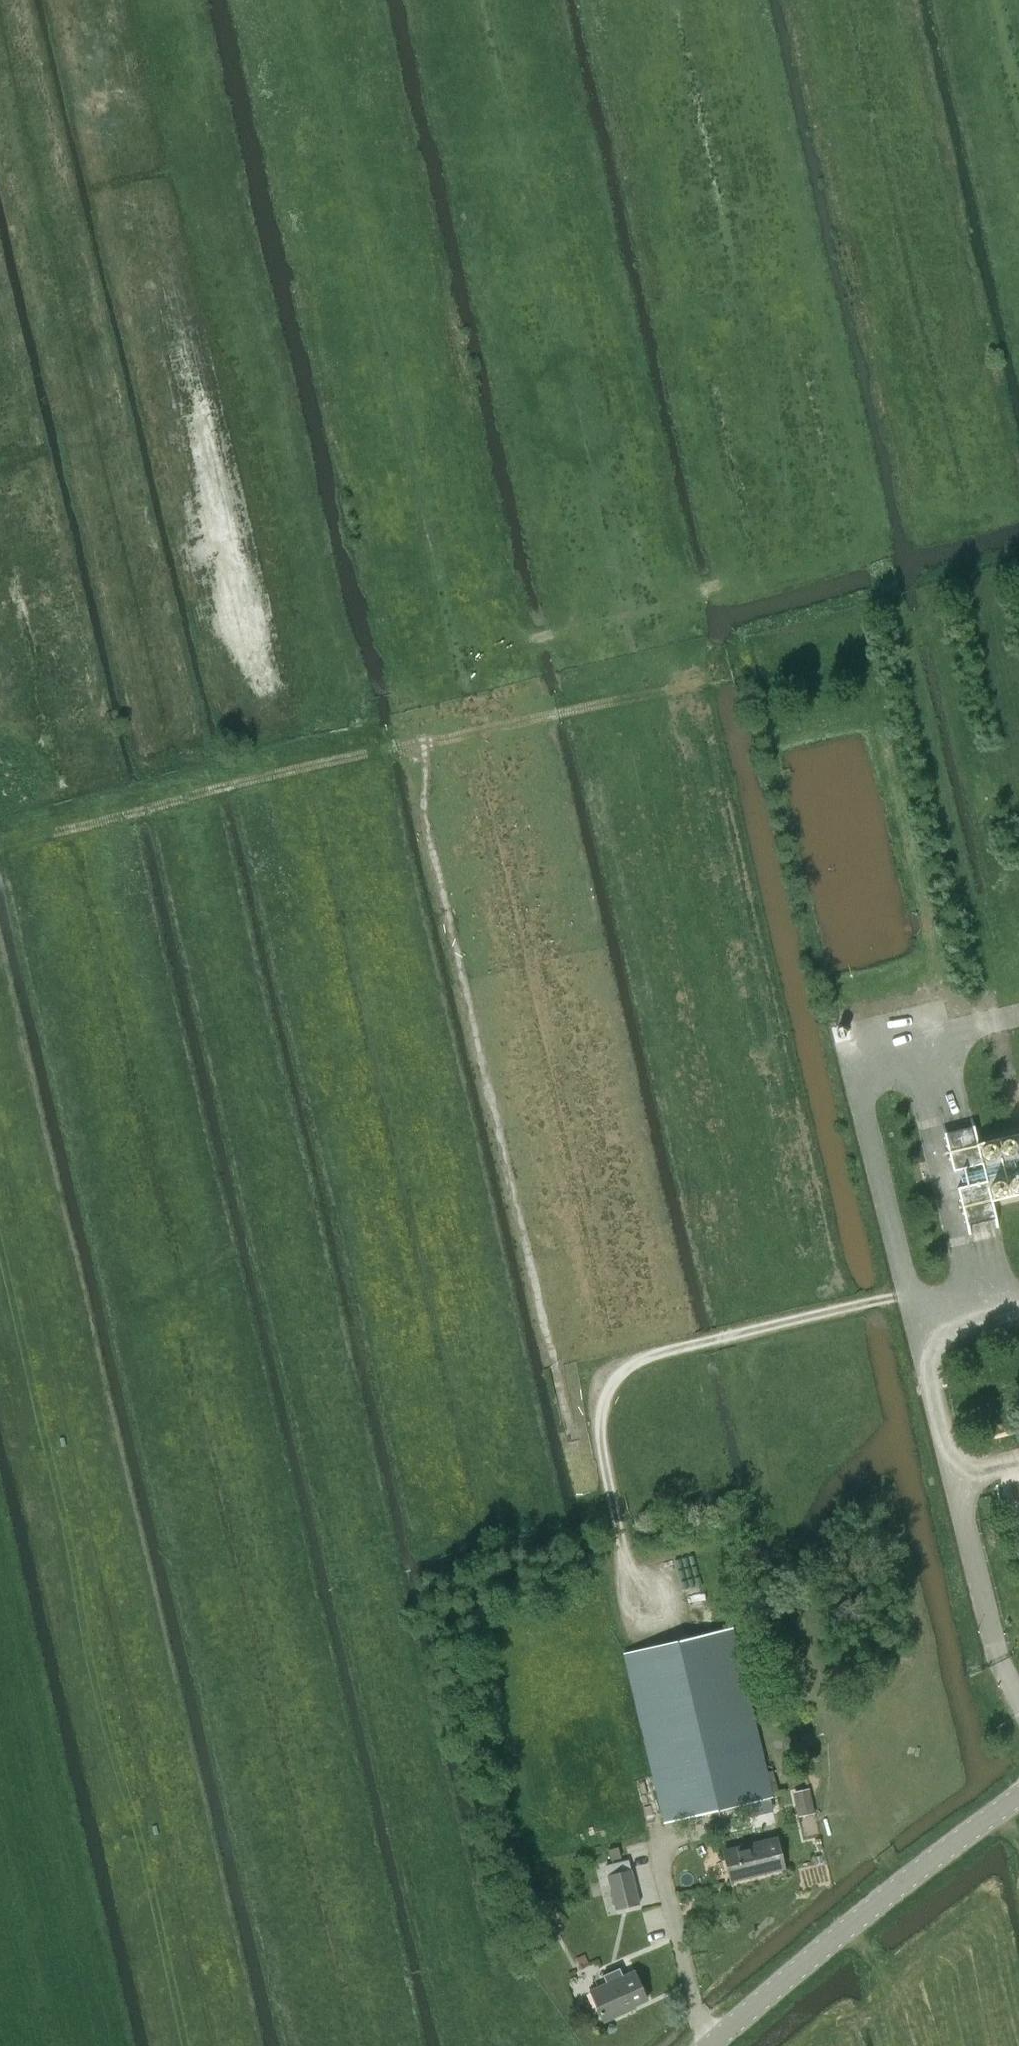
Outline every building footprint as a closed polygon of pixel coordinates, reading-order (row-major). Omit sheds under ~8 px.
[(942,1125),(954,1172),(982,1165),(986,1181),(958,1188),(969,1235),(971,1235),(969,1225),(994,1219),(997,1228),(999,1228),(993,1202),(1018,1195),(1018,1134),(978,1144),(972,1118),(970,1119),(972,1128),(947,1134),(944,1125),(942,1125)] [(666,1822),(772,1797),(732,1628),(625,1653),(666,1822)] [(815,1814),(810,1789),(793,1793),(798,1817),(815,1814)] [(731,1881),(784,1868),(777,1837),(724,1850),(731,1881)] [(631,1870),(607,1875),(616,1910),(639,1905),(631,1870)] [(544,1898),(542,1904),(547,1909),(553,1907),(554,1901),(550,1896),(544,1898)] [(636,2004),(648,1999),(635,1971),(623,1976),(620,1968),(604,1975),(607,1983),(590,1990),(604,2021),(637,2006),(636,2004)]
